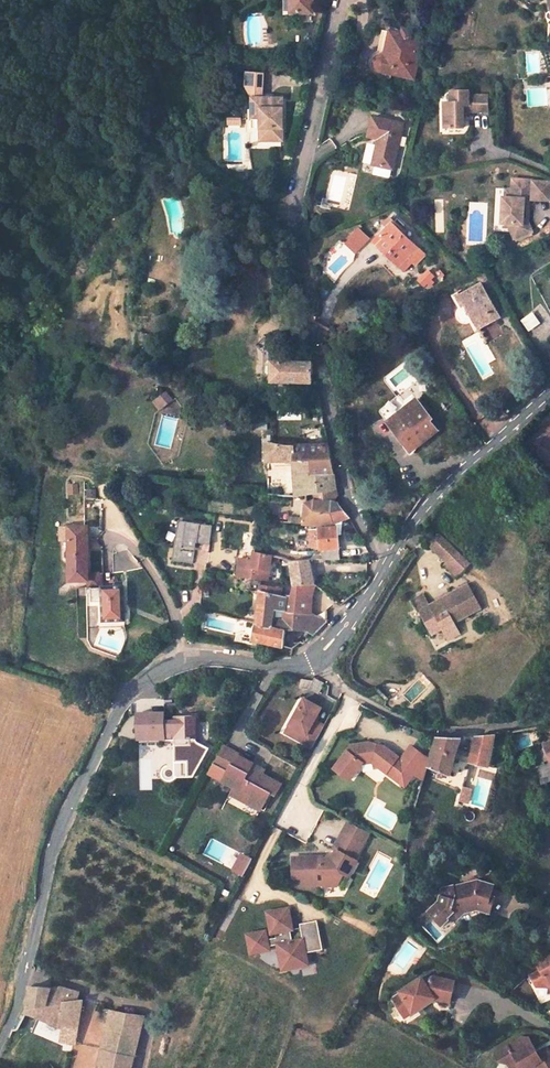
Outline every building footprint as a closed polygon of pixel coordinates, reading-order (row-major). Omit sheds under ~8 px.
[(309,0),(290,0),(290,10),(309,10),(309,0)] [(408,84),(416,45),(405,43),(406,39),(388,35),(380,65),(380,66),(379,66),(378,66),(377,66),(376,66),(376,67),(375,67),(374,68),(374,69),(373,69),(373,70),(373,71),(373,72),(375,76),(408,84)] [(243,97),(254,97),(254,72),(237,72),(237,87),(243,97)] [(448,106),(442,107),(443,132),(462,130),(461,119),(461,113),(465,113),(465,114),(484,114),(483,98),(465,99),(465,94),(448,95),(448,106)] [(275,141),(276,97),(254,97),(243,97),(243,118),(253,118),(253,141),(275,141)] [(386,177),(398,132),(368,124),(363,145),(373,148),(368,172),(386,177)] [(181,186),(171,178),(167,183),(177,191),(181,186)] [(504,227),(509,227),(513,227),(513,234),(517,242),(534,233),(529,223),(529,220),(530,197),(549,197),(549,185),(533,185),(533,184),(512,183),(512,195),(512,201),(506,201),(504,201),(504,227)] [(535,220),(535,201),(549,200),(549,197),(530,197),(529,220),(535,220)] [(406,232),(393,218),(378,234),(382,238),(376,246),(386,255),(385,257),(398,270),(399,269),(408,259),(413,263),(415,265),(426,255),(418,248),(405,234),(406,232)] [(343,242),(356,254),(370,238),(358,226),(343,242)] [(408,259),(399,269),(404,274),(413,263),(408,259)] [(427,269),(416,279),(425,288),(436,278),(427,269)] [(503,316),(483,282),(458,296),(464,307),(467,305),(481,329),(503,316)] [(272,382),(315,382),(314,378),(312,377),(309,360),(286,360),(286,350),(268,350),(268,362),(271,362),(272,382)] [(161,389),(148,400),(154,408),(168,397),(161,389)] [(435,417),(419,396),(406,406),(410,411),(394,423),(414,449),(440,429),(432,419),(435,417)] [(266,438),(267,463),(293,463),(295,463),(294,445),(270,439),(266,438)] [(327,443),(294,445),(295,463),(310,463),(310,473),(333,473),(327,443)] [(293,463),(294,486),(284,488),(284,490),(281,491),(281,493),(294,495),(308,492),(317,490),(335,486),(333,473),(310,473),(310,463),(295,463),(293,463)] [(79,493),(79,485),(71,486),(71,494),(79,493)] [(315,498),(311,522),(337,520),(349,516),(337,502),(330,501),(336,493),(335,486),(317,490),(319,498),(315,498)] [(257,491),(255,507),(289,506),(308,500),(308,492),(294,495),(281,493),(257,491)] [(193,561),(197,541),(210,543),(213,522),(178,518),(172,558),(193,561)] [(337,525),(320,525),(309,525),(308,543),(319,546),(319,547),(323,547),(323,556),(326,558),(337,558),(337,525)] [(90,527),(64,527),(64,558),(72,558),(72,566),(73,581),(89,581),(91,581),(91,573),(91,572),(86,572),(86,554),(91,554),(90,527)] [(437,540),(428,549),(445,566),(454,558),(437,540)] [(267,579),(272,555),(256,552),(254,562),(250,577),(267,580),(267,579)] [(312,588),(308,557),(290,560),(291,586),(289,596),(286,595),(285,597),(272,595),(273,590),(260,588),(256,621),(275,625),(279,607),(310,611),(309,598),(312,588)] [(72,558),(64,558),(64,560),(71,566),(72,566),(72,558)] [(454,558),(445,566),(443,568),(452,578),(464,567),(454,558)] [(250,577),(254,562),(241,560),(238,575),(250,577)] [(91,581),(89,581),(89,587),(88,587),(88,593),(92,593),(92,602),(103,602),(103,587),(103,572),(91,573),(91,581)] [(410,600),(416,611),(429,635),(439,629),(445,640),(457,634),(452,623),(478,608),(466,584),(438,599),(440,603),(429,609),(427,605),(421,594),(410,600)] [(125,621),(124,587),(103,587),(103,602),(103,621),(125,621)] [(255,627),(252,637),(291,646),(300,638),(304,640),(329,618),(310,611),(279,607),(275,625),(256,621),(255,627)] [(242,625),(255,627),(256,621),(244,618),(242,625)] [(302,677),(301,686),(308,687),(318,692),(324,681),(315,676),(313,678),(302,677)] [(289,723),(300,729),(294,739),(312,749),(325,725),(313,720),(320,706),(303,697),(289,723)] [(141,711),(161,711),(161,700),(141,701),(141,711)] [(199,733),(197,715),(177,715),(176,718),(165,719),(165,711),(137,712),(139,738),(165,737),(165,736),(178,735),(178,741),(179,747),(183,753),(185,755),(188,758),(191,759),(188,764),(198,769),(210,749),(206,746),(203,743),(202,741),(199,735),(199,733)] [(300,729),(289,723),(284,734),(294,739),(300,729)] [(495,734),(474,737),(469,754),(457,751),(460,739),(461,736),(438,739),(431,767),(451,772),(455,756),(468,760),(487,765),(495,734)] [(351,744),(334,767),(349,779),(362,762),(372,762),(386,773),(398,757),(383,745),(369,742),(351,744)] [(414,774),(423,780),(428,758),(411,745),(402,759),(394,770),(409,781),(414,774)] [(259,773),(262,767),(238,754),(225,778),(254,793),(249,801),(260,806),(273,781),(264,776),(259,773)] [(405,786),(409,781),(394,770),(402,759),(398,757),(386,773),(405,786)] [(534,767),(539,784),(549,779),(549,761),(534,767)] [(268,769),(262,767),(259,773),(264,776),(268,769)] [(473,775),(465,773),(460,790),(468,793),(473,775)] [(443,793),(446,779),(427,775),(424,789),(443,793)] [(364,842),(369,833),(349,822),(343,831),(364,842)] [(364,842),(343,831),(334,849),(337,850),(332,858),(324,858),(324,856),(302,857),(302,863),(293,863),(293,878),(302,877),(302,882),(317,882),(316,873),(323,872),(324,882),(324,884),(324,886),(338,885),(344,874),(349,876),(357,860),(355,859),(364,842)] [(249,855),(237,849),(228,867),(240,873),(249,855)] [(479,907),(481,901),(491,903),(493,893),(490,892),(492,882),(476,878),(464,881),(465,886),(453,889),(451,884),(440,887),(436,903),(429,910),(441,923),(448,917),(447,916),(452,910),(458,915),(463,910),(477,906),(479,907)] [(491,903),(481,901),(479,907),(489,910),(491,903)] [(289,907),(267,912),(271,934),(275,933),(276,937),(268,939),(266,930),(247,934),(251,954),(270,949),(269,946),(278,945),(282,970),(300,966),(299,958),(307,957),(306,953),(323,949),(317,920),(300,924),(303,939),(290,941),(288,931),(294,930),(289,907)] [(535,962),(540,971),(529,976),(535,987),(548,988),(549,986),(549,954),(535,962)] [(309,965),(307,957),(299,958),(300,966),(309,965)] [(399,991),(392,995),(403,1013),(418,1004),(420,1007),(428,1002),(435,998),(451,1001),(456,981),(431,974),(423,979),(420,974),(398,989),(399,991)] [(78,1028),(83,1000),(78,998),(79,992),(58,987),(49,989),(30,986),(28,1006),(24,1014),(62,1028),(63,1025),(78,1028)] [(418,1004),(403,1013),(405,1016),(420,1007),(418,1004)] [(145,1014),(112,1011),(99,1067),(132,1067),(145,1014)] [(494,1055),(498,1062),(508,1064),(516,1059),(520,1065),(522,1067),(530,1067),(537,1063),(540,1067),(549,1067),(549,1052),(547,1047),(538,1053),(532,1043),(513,1054),(508,1046),(494,1055)] [(508,1064),(510,1067),(514,1067),(520,1065),(516,1059),(508,1064)]
